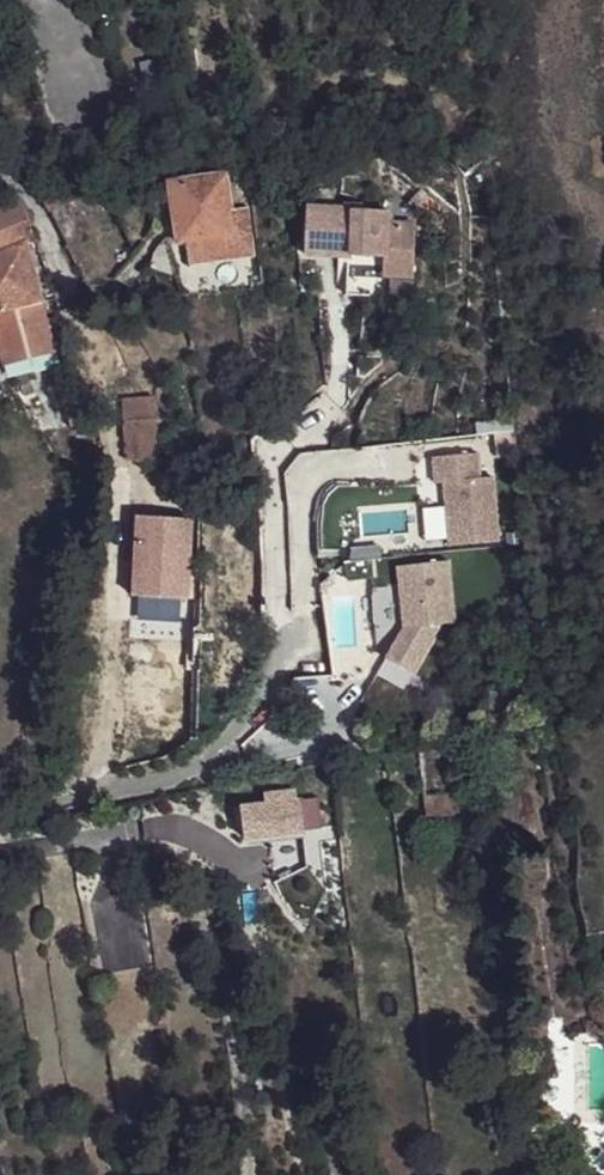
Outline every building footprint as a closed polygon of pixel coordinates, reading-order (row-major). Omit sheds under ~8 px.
[(226,176),(172,183),(182,242),(191,240),(225,236),(236,234),(231,210),(226,176)] [(456,199),(427,177),(413,197),(442,219),(456,199)] [(337,188),(309,189),(309,207),(338,206),(337,188)] [(0,210),(0,249),(27,242),(28,245),(38,241),(24,204),(0,210)] [(392,206),(309,209),(311,255),(354,253),(356,293),(391,292),(390,270),(421,269),(420,218),(392,219),(392,206)] [(249,207),(231,210),(236,234),(225,236),(229,256),(256,253),(249,207)] [(225,236),(191,240),(194,261),(229,256),(225,236)] [(41,299),(28,245),(27,242),(0,249),(0,310),(41,299)] [(171,244),(155,252),(153,274),(178,279),(171,244)] [(0,310),(0,332),(9,363),(55,350),(47,319),(41,299),(0,310)] [(73,345),(64,315),(47,319),(55,350),(73,345)] [(55,350),(9,363),(12,378),(77,360),(73,345),(55,350)] [(147,399),(125,400),(126,423),(155,420),(154,398),(147,399)] [(155,420),(126,423),(128,462),(160,461),(158,422),(155,420)] [(484,455),(436,458),(437,486),(446,485),(448,509),(426,510),(428,544),(450,542),(451,549),(504,546),(499,478),(486,479),(484,455)] [(192,523),(139,518),(132,597),(186,602),(192,523)] [(454,565),(403,570),(409,632),(392,664),(419,678),(447,628),(460,627),(454,565)] [(129,623),(183,627),(186,602),(132,597),(129,623)] [(473,732),(448,738),(449,744),(453,760),(455,760),(475,755),(473,732)] [(459,789),(429,796),(433,813),(464,807),(461,789),(459,789)] [(315,795),(298,798),(301,812),(318,810),(315,795)] [(240,807),(245,837),(303,828),(301,812),(298,798),(240,807)]
